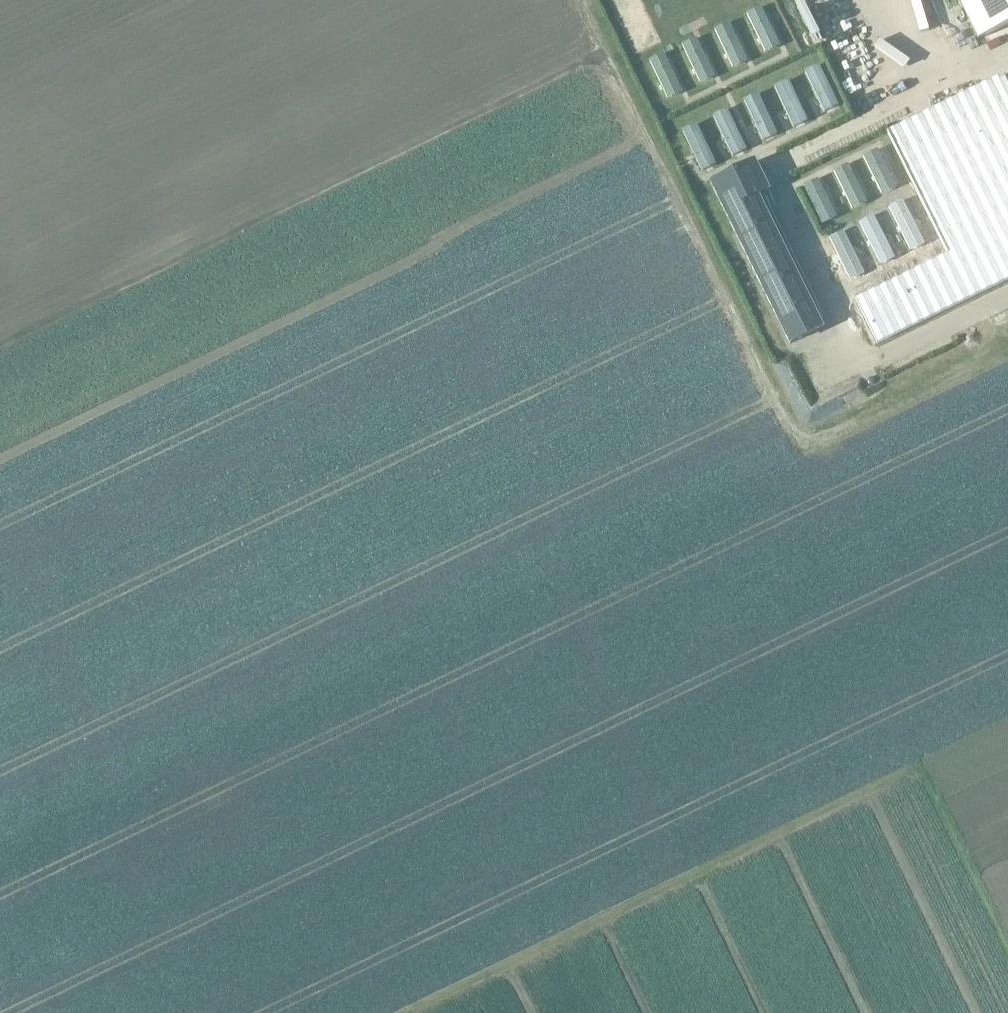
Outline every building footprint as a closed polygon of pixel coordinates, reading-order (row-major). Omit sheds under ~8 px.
[(978,42),(1007,28),(1007,0),(958,0),(978,42)] [(761,7),(746,14),(766,53),(780,46),(761,7)] [(729,22),(714,30),(732,69),(748,61),(729,22)] [(870,25),(860,30),(876,55),(885,50),(870,25)] [(696,37),(682,44),(699,83),(714,76),(696,37)] [(664,53),(649,61),(667,99),(682,93),(664,53)] [(863,64),(846,67),(851,93),(867,90),(863,64)] [(818,66),(805,73),(824,111),(837,105),(818,66)] [(855,299),(876,342),(1007,277),(1007,84),(1003,74),(887,132),(947,255),(855,299)] [(788,82),(774,88),(793,126),(806,120),(788,82)] [(757,95),(744,101),(763,140),(776,134),(757,95)] [(726,110),(713,117),(732,155),(745,149),(726,110)] [(696,125),(683,131),(701,170),(714,164),(696,125)] [(878,149),(863,156),(881,194),(896,187),(878,149)] [(756,195),(767,189),(753,160),(710,181),(789,342),(821,327),(756,195)] [(848,164),(833,171),(852,208),(866,202),(848,164)] [(817,178),(803,185),(821,223),(836,216),(817,178)] [(910,252),(924,245),(903,202),(888,209),(910,252)] [(880,266),(895,259),(874,216),(859,223),(880,266)] [(850,281),(865,274),(843,231),(829,238),(850,281)]
